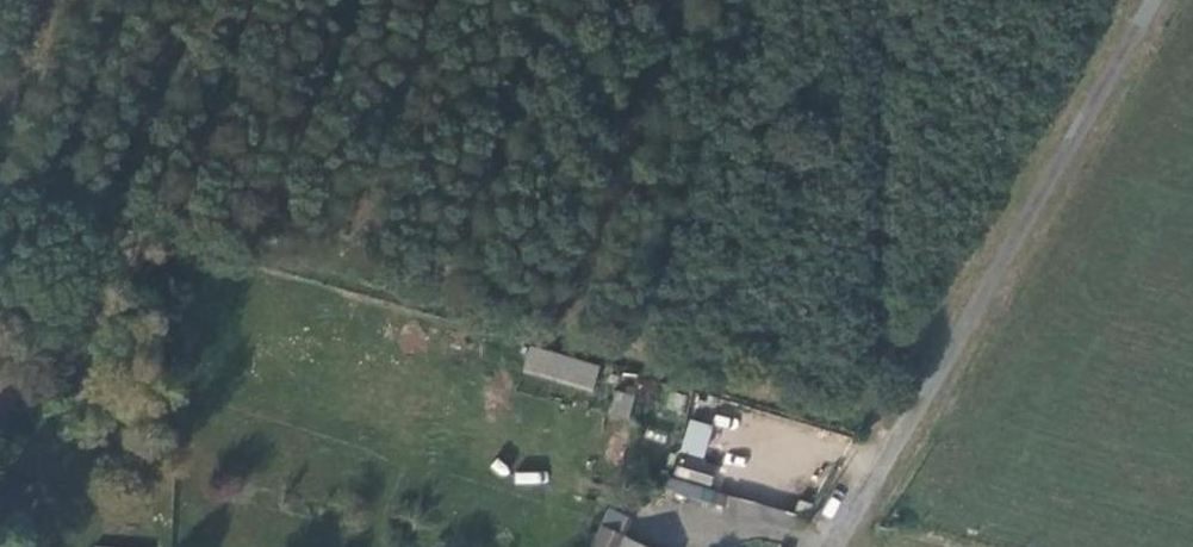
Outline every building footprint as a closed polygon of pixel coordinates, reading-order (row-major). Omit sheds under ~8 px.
[(560,369),(515,356),(510,375),(578,395),(584,374),(560,367),(560,369)] [(629,418),(633,393),(613,390),(609,415),(629,418)] [(708,441),(684,435),(676,469),(699,475),(708,441)] [(514,472),(514,483),(545,484),(545,472),(514,472)] [(714,484),(681,476),(675,497),(709,505),(714,484)] [(607,508),(602,524),(624,531),(629,515),(607,508)] [(588,521),(578,546),(613,546),(606,544),(611,529),(588,521)]
